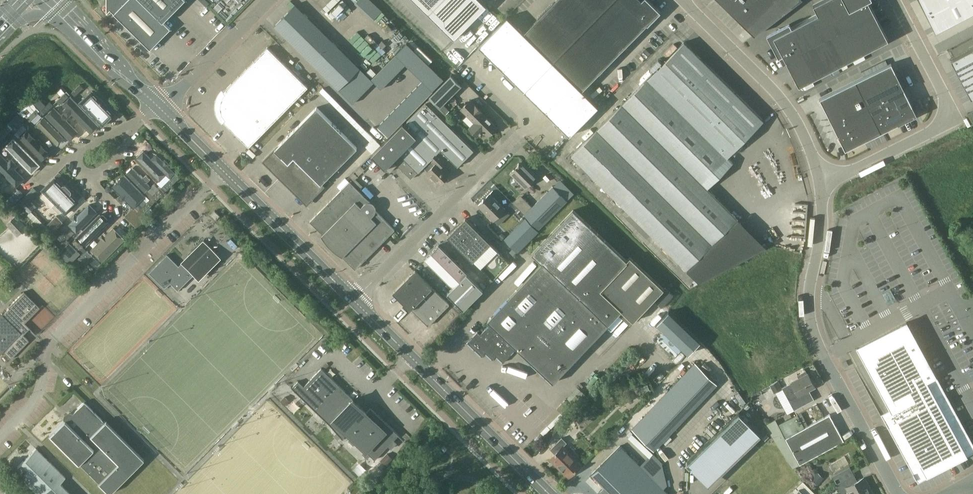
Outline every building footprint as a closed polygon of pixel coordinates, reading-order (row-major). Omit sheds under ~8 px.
[(170,28),(163,22),(185,0),(108,0),(108,5),(115,12),(114,13),(150,49),(170,28)] [(453,39),(486,6),(480,0),(414,0),(453,39)] [(523,34),(531,41),(553,63),(573,83),(581,91),(660,12),(648,0),(642,0),(642,1),(641,0),(556,0),(523,34)] [(754,35),(801,0),(719,0),(754,35)] [(867,0),(822,0),(813,5),(818,14),(792,27),(789,23),(766,35),(778,57),(783,55),(799,86),(888,40),(867,0)] [(935,33),(972,14),(972,0),(919,0),(935,33)] [(337,89),(359,66),(295,4),(274,27),(337,89)] [(523,34),(506,17),(477,48),(502,72),(531,41),(523,34)] [(553,63),(531,41),(502,72),(523,93),(553,63)] [(721,202),(707,188),(733,163),(727,157),(763,120),(684,42),(571,156),(687,268),(737,217),(721,202)] [(249,147),(308,87),(267,47),(223,92),(225,94),(223,96),(222,99),(221,101),(220,103),(220,106),(220,108),(220,111),(221,114),(222,116),(224,118),(225,120),(223,122),(249,147)] [(399,47),(391,55),(404,67),(411,59),(399,47)] [(952,59),(971,97),(972,96),(972,48),(952,59)] [(391,55),(386,60),(394,67),(399,62),(391,55)] [(411,59),(404,67),(409,72),(416,64),(411,59)] [(386,60),(381,65),(389,73),(394,67),(386,60)] [(573,83),(553,63),(523,93),(544,113),(573,83)] [(895,72),(891,63),(820,99),(845,150),(898,124),(898,125),(917,115),(912,106),(904,90),(895,72)] [(416,64),(409,72),(421,82),(428,75),(416,64)] [(381,65),(377,70),(385,77),(389,73),(381,65)] [(368,70),(363,75),(372,83),(377,78),(368,70)] [(377,70),(373,74),(381,81),(385,77),(377,70)] [(463,83),(452,73),(430,95),(441,105),(463,83)] [(363,75),(358,81),(367,89),(372,83),(363,75)] [(414,77),(409,82),(417,88),(421,83),(414,77)] [(62,86),(66,92),(75,86),(71,81),(62,86)] [(358,81),(353,87),(361,95),(367,89),(358,81)] [(409,82),(405,86),(412,93),(417,88),(409,82)] [(568,137),(598,107),(581,91),(573,83),(544,113),(568,137)] [(80,84),(72,93),(75,96),(83,88),(80,84)] [(405,86),(401,90),(409,97),(412,93),(405,86)] [(353,87),(347,94),(356,101),(361,95),(353,87)] [(401,90),(396,96),(404,103),(409,97),(401,90)] [(93,92),(83,101),(102,122),(112,113),(93,92)] [(65,93),(56,102),(60,105),(68,96),(65,93)] [(396,96),(391,101),(399,108),(404,103),(396,96)] [(71,98),(65,104),(90,130),(96,124),(71,98)] [(489,135),(498,125),(471,98),(462,107),(474,120),(473,121),(474,122),(469,127),(477,136),(483,129),(489,135)] [(50,101),(42,110),(45,113),(53,105),(50,101)] [(391,101),(386,106),(394,113),(399,108),(391,101)] [(457,166),(474,150),(425,102),(404,124),(402,122),(371,153),(385,168),(392,160),(411,179),(423,167),(427,172),(440,185),(450,174),(446,170),(441,166),(449,158),(457,166)] [(386,106),(382,111),(389,118),(394,113),(386,106)] [(306,205),(314,197),(324,187),(321,184),(357,148),(317,107),(263,162),(306,205)] [(71,139),(78,133),(54,108),(47,115),(71,139)] [(35,110),(27,118),(30,122),(38,113),(35,110)] [(382,111),(377,117),(384,124),(389,118),(382,111)] [(55,144),(62,138),(43,118),(37,123),(55,144)] [(21,120),(13,129),(16,132),(25,123),(21,120)] [(41,158),(48,151),(27,129),(20,136),(41,158)] [(10,132),(1,140),(4,144),(13,135),(10,132)] [(32,172),(39,165),(13,139),(6,146),(32,172)] [(144,150),(137,157),(159,180),(166,173),(144,150)] [(17,186),(26,177),(0,152),(0,170),(17,186)] [(525,188),(537,176),(522,161),(510,173),(525,188)] [(131,166),(125,172),(145,192),(151,186),(131,166)] [(171,178),(163,185),(168,189),(172,185),(180,177),(179,176),(176,173),(171,178)] [(124,175),(113,185),(134,207),(144,197),(124,175)] [(55,176),(41,190),(66,215),(79,202),(71,193),(71,190),(66,184),(63,184),(63,185),(55,177),(55,176)] [(355,269),(395,230),(375,211),(376,209),(375,206),(373,204),(371,202),(370,202),(349,181),(310,221),(322,234),(321,235),(324,240),(329,246),(335,252),(340,255),(343,256),(342,257),(355,269)] [(540,230),(564,205),(574,194),(565,185),(556,194),(549,188),(531,206),(520,194),(512,202),(540,230)] [(18,189),(7,201),(12,206),(23,194),(18,189)] [(159,189),(151,197),(156,201),(163,193),(159,189)] [(493,220),(505,209),(489,194),(478,205),(493,220)] [(143,220),(135,228),(136,229),(137,230),(148,219),(149,218),(144,213),(152,205),(148,202),(138,212),(137,211),(136,213),(143,220)] [(68,224),(76,232),(97,212),(89,203),(68,224)] [(632,323),(660,293),(572,209),(531,253),(545,266),(490,323),(480,334),(477,332),(468,342),(482,356),(485,353),(492,359),(496,356),(503,363),(517,348),(551,381),(618,310),(632,323)] [(216,220),(220,216),(214,211),(210,215),(216,220)] [(32,212),(28,216),(40,227),(43,223),(32,212)] [(78,237),(85,243),(107,221),(100,214),(78,237)] [(19,237),(28,228),(15,215),(7,224),(19,237)] [(509,262),(465,218),(447,236),(472,262),(474,260),(493,279),(509,262)] [(526,218),(504,240),(517,253),(538,231),(526,218)] [(62,228),(55,235),(63,243),(67,239),(67,240),(71,236),(62,228)] [(91,248),(102,259),(124,238),(113,228),(91,248)] [(75,239),(71,243),(74,246),(79,251),(83,247),(75,239)] [(203,240),(182,262),(194,274),(199,279),(221,258),(203,240)] [(52,241),(49,245),(57,253),(60,250),(52,241)] [(484,290),(472,278),(467,273),(438,245),(424,259),(453,287),(448,292),(465,309),(484,290)] [(82,254),(78,259),(83,264),(87,259),(91,263),(95,258),(87,251),(83,255),(82,254)] [(178,266),(167,255),(149,273),(164,288),(170,283),(178,290),(194,274),(182,262),(178,266)] [(411,309),(432,288),(415,271),(394,292),(411,309)] [(432,288),(411,309),(428,326),(449,305),(432,288)] [(28,341),(20,333),(27,327),(23,323),(37,309),(21,294),(7,308),(8,308),(0,317),(0,350),(10,359),(28,341)] [(669,313),(658,324),(689,353),(698,342),(669,313)] [(920,480),(972,451),(972,444),(912,333),(903,330),(861,353),(878,388),(872,392),(920,480)] [(661,442),(717,383),(695,363),(640,421),(661,442)] [(366,412),(321,369),(297,393),(291,387),(290,387),(329,425),(342,440),(343,439),(342,438),(347,433),(375,460),(398,435),(399,436),(370,408),(366,412)] [(794,409),(814,398),(809,390),(815,387),(807,374),(782,388),(794,409)] [(613,375),(607,382),(609,385),(616,378),(613,375)] [(774,394),(782,390),(777,381),(769,385),(774,394)] [(651,392),(647,384),(639,388),(642,395),(651,392)] [(573,406),(584,395),(576,388),(566,399),(573,406)] [(831,409),(835,406),(830,398),(826,401),(831,409)] [(565,400),(557,408),(560,412),(569,403),(565,400)] [(83,402),(64,421),(63,420),(49,435),(78,464),(78,463),(108,493),(143,459),(104,421),(104,422),(83,402)] [(875,407),(867,411),(869,416),(878,412),(875,407)] [(707,485),(758,435),(739,415),(740,413),(739,412),(686,463),(707,485)] [(807,427),(800,413),(779,425),(775,419),(765,425),(772,435),(793,468),(844,441),(829,415),(807,427)] [(847,424),(843,426),(848,434),(852,432),(847,424)] [(571,425),(562,435),(565,438),(575,428),(571,425)] [(568,478),(582,464),(563,446),(566,442),(561,437),(549,449),(554,454),(549,459),(568,478)] [(620,445),(591,474),(611,493),(669,493),(620,445)] [(59,483),(65,478),(35,448),(17,467),(29,480),(26,483),(36,493),(70,493),(59,483)] [(387,454),(381,460),(386,465),(392,459),(387,454)] [(851,477),(846,467),(831,475),(836,485),(841,493),(848,491),(850,493),(872,493),(864,478),(854,483),(851,477)] [(813,468),(810,471),(811,475),(815,476),(812,479),(817,484),(823,478),(818,473),(817,468),(813,468)] [(814,492),(805,482),(793,493),(812,493),(814,492)]
